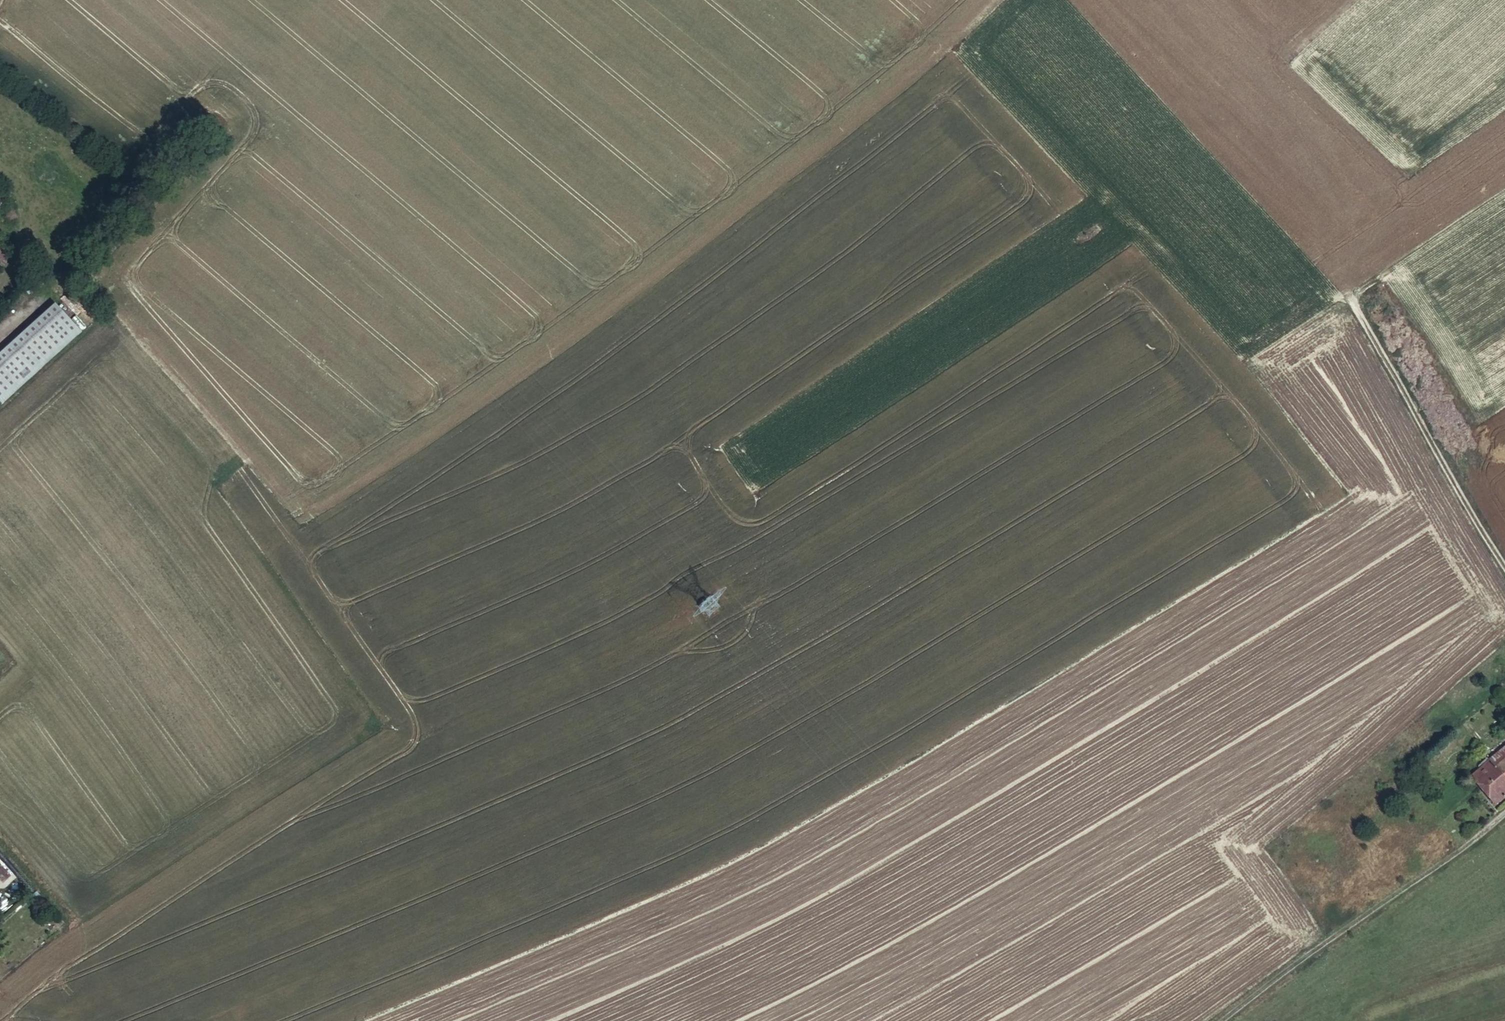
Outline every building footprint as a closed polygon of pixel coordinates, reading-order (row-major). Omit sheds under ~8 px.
[(0,367),(0,402),(1,403),(79,333),(61,312),(0,367)] [(1504,779),(1504,745),(1489,759),(1490,760),(1504,779)] [(1472,776),(1495,804),(1504,796),(1504,779),(1490,760),(1472,776)] [(1439,783),(1432,789),(1436,795),(1443,789),(1439,783)]
